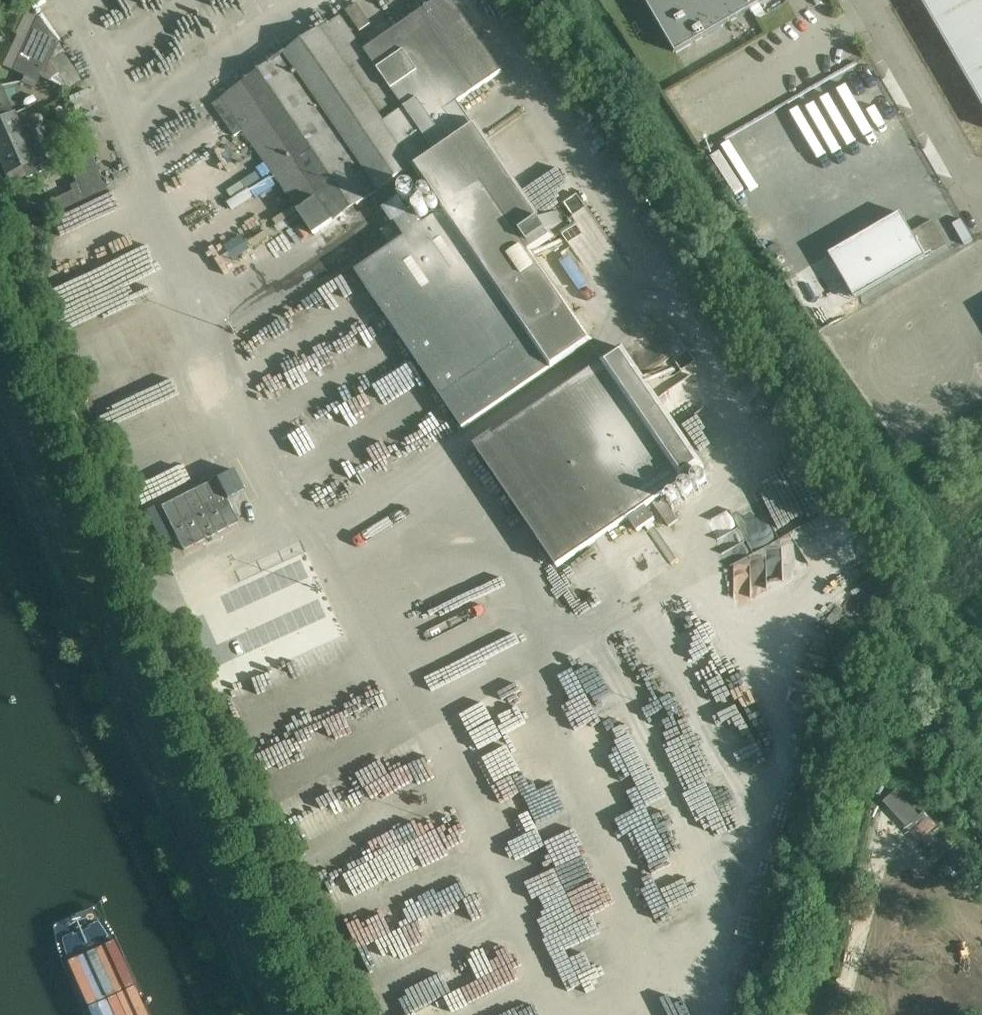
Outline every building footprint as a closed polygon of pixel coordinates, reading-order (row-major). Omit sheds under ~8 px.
[(382,233),(392,249),(357,272),(464,429),(593,341),(533,254),(554,240),(460,103),(503,72),(453,0),(441,0),(365,51),(342,18),(215,105),(224,119),(235,139),(244,132),(323,249),(352,229),(345,217),(411,169),(442,215),(426,225),(414,210),(382,233)] [(481,11),(499,0),(473,0),(481,11)] [(753,10),(769,0),(646,0),(677,54),(753,10)] [(981,105),(981,0),(921,0),(981,105)] [(359,33),(372,25),(358,4),(345,12),(359,33)] [(53,36),(25,25),(7,70),(35,81),(53,36)] [(30,125),(20,129),(14,115),(0,121),(0,161),(12,186),(50,168),(30,125)] [(72,194),(52,203),(57,214),(105,192),(88,153),(73,160),(76,169),(71,175),(75,184),(69,187),(72,194)] [(909,231),(898,212),(828,253),(853,296),(909,264),(945,244),(931,219),(909,231)] [(61,331),(79,373),(100,363),(97,355),(182,318),(170,290),(163,293),(154,273),(66,311),(73,326),(61,331)] [(685,483),(706,469),(624,350),(602,365),(496,437),(493,434),(476,446),(558,568),(631,519),(639,532),(655,521),(647,509),(685,483)] [(128,414),(199,390),(193,371),(101,401),(108,423),(129,416),(128,414)] [(118,462),(172,447),(170,440),(191,434),(188,423),(113,444),(118,462)] [(231,442),(134,477),(143,501),(240,467),(231,442)] [(226,501),(244,492),(233,471),(161,507),(183,551),(238,523),(226,501)] [(678,520),(663,499),(653,505),(669,527),(678,520)] [(735,559),(775,537),(756,501),(745,507),(747,545),(728,509),(707,520),(707,526),(726,562),(744,561),(732,567),(734,597),(743,597),(760,588),(763,587),(772,582),(780,582),(779,556),(735,559)] [(249,702),(282,685),(273,667),(240,684),(249,702)] [(883,798),(904,828),(921,816),(900,787),(883,798)] [(592,874),(574,828),(538,842),(528,817),(507,825),(535,896),(592,874)] [(408,892),(418,918),(469,898),(459,872),(408,892)]
